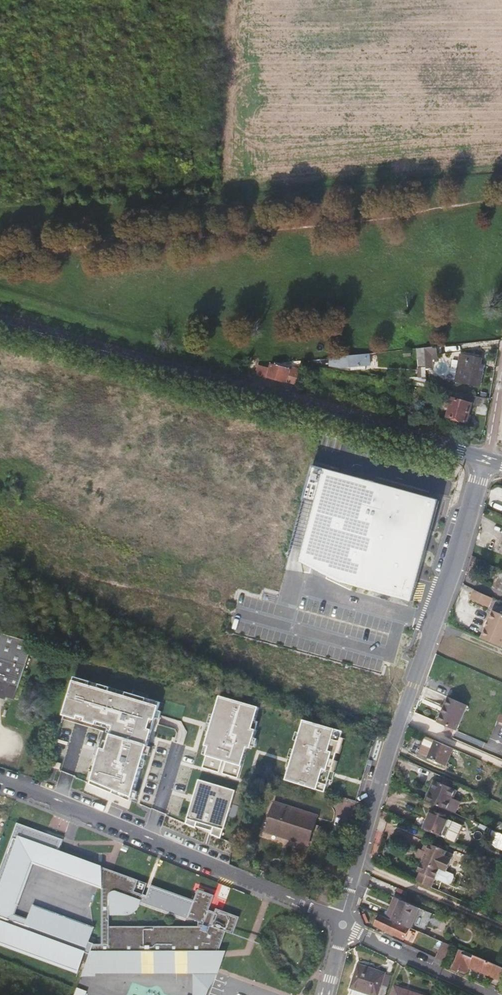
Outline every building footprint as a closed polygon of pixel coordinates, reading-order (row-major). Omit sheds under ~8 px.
[(438,355),(437,347),(424,348),(425,369),(433,369),(432,356),(438,355)] [(418,369),(417,378),(417,385),(427,387),(425,369),(424,348),(416,349),(418,369)] [(341,357),(330,358),(329,364),(329,367),(339,369),(351,368),(354,368),(366,367),(370,366),(369,354),(341,357)] [(480,366),(481,359),(460,356),(459,362),(452,361),(450,373),(456,375),(455,382),(479,386),(481,376),(482,375),(483,366),(480,366)] [(269,369),(258,366),(255,375),(285,383),(288,383),(295,385),(300,370),(291,368),(290,370),(270,364),(269,369)] [(476,415),(487,416),(490,400),(464,395),(462,402),(452,399),(451,404),(449,409),(447,417),(466,423),(471,406),(477,407),(476,415)] [(314,467),(306,465),(284,556),(289,557),(300,561),(321,571),(340,581),(412,601),(434,521),(439,501),(419,495),(344,475),(314,467)] [(492,597),(474,589),(470,598),(488,607),(492,597)] [(493,610),(481,638),(501,647),(501,645),(501,614),(493,610)] [(5,660),(25,666),(32,642),(0,633),(0,659),(5,660)] [(5,693),(4,697),(14,700),(18,686),(25,666),(5,660),(0,659),(0,692),(5,693)] [(131,802),(160,703),(126,692),(125,696),(109,691),(110,687),(98,684),(97,687),(89,685),(90,681),(73,676),(62,715),(76,719),(77,715),(85,718),(84,721),(95,725),(96,721),(113,726),(110,734),(106,750),(101,748),(90,785),(131,802)] [(51,685),(35,680),(32,692),(38,694),(39,691),(48,694),(51,685)] [(126,692),(110,687),(109,691),(125,696),(126,692)] [(253,728),(259,707),(220,696),(205,746),(209,747),(203,768),(220,773),(223,760),(226,761),(223,774),(239,778),(247,747),(251,748),(256,729),(253,728)] [(467,706),(447,698),(436,723),(456,731),(467,706)] [(285,781),(324,793),(343,731),(304,720),(285,781)] [(107,733),(110,734),(113,726),(96,721),(95,725),(108,729),(107,733)] [(446,766),(453,749),(434,741),(425,737),(418,754),(427,758),(446,766)] [(211,835),(221,839),(223,831),(224,831),(236,791),(199,780),(187,820),(186,825),(195,829),(197,823),(213,828),(211,835)] [(448,810),(453,797),(456,790),(435,781),(426,801),(441,807),(448,810)] [(464,802),(453,797),(448,810),(457,814),(458,815),(464,802)] [(317,818),(274,804),(266,831),(309,845),(317,818)] [(454,842),(458,844),(466,825),(432,811),(424,829),(425,829),(454,842)] [(101,867),(56,850),(60,840),(15,823),(0,863),(0,945),(79,976),(92,944),(86,942),(92,928),(32,906),(26,918),(15,914),(32,864),(101,888),(101,877),(101,867)] [(496,831),(488,828),(484,837),(491,841),(496,831)] [(447,851),(430,843),(418,870),(420,871),(416,880),(431,887),(435,878),(449,884),(453,874),(446,871),(451,859),(445,856),(447,851)] [(101,867),(101,877),(109,877),(112,871),(101,867)] [(94,974),(141,974),(153,974),(175,974),(187,974),(187,970),(213,971),(213,959),(211,958),(213,953),(218,953),(218,952),(226,933),(233,936),(239,918),(216,910),(214,913),(208,911),(214,896),(197,890),(187,918),(198,922),(198,927),(108,927),(108,915),(127,915),(130,914),(132,913),(134,912),(135,911),(137,909),(138,907),(147,884),(112,871),(109,877),(101,877),(101,888),(101,944),(92,944),(79,976),(94,976),(94,974)] [(395,898),(386,917),(392,920),(401,901),(395,898)] [(407,904),(401,901),(392,920),(410,928),(420,932),(422,933),(430,914),(407,904)] [(375,924),(380,926),(387,930),(405,938),(410,928),(392,920),(386,917),(380,915),(379,914),(375,924)] [(443,942),(436,957),(440,959),(444,961),(451,945),(443,942)] [(460,949),(452,969),(457,971),(458,969),(466,972),(469,967),(500,980),(501,976),(501,967),(460,949)] [(218,952),(218,953),(213,953),(211,958),(213,959),(213,971),(187,970),(187,974),(193,974),(193,994),(206,994),(208,991),(216,976),(224,955),(225,953),(218,952)] [(385,994),(389,985),(382,983),(385,975),(385,973),(357,964),(349,989),(352,990),(351,994),(385,994)] [(391,977),(385,975),(382,983),(389,985),(391,977)] [(394,987),(391,994),(418,994),(394,987)]
